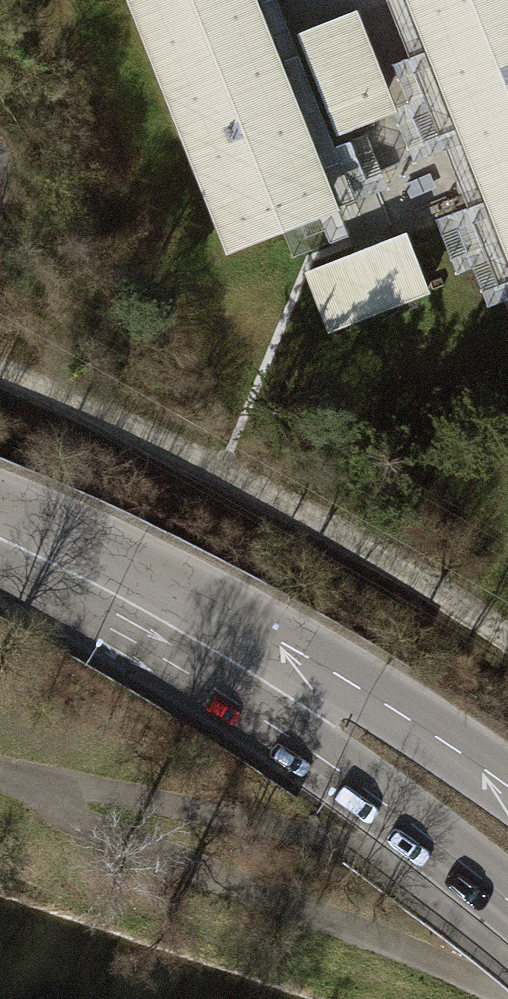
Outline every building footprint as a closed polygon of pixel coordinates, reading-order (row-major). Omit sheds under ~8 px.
[(228,256),(285,233),(346,209),(262,0),(125,0),(228,256)] [(492,164),(507,158),(507,0),(429,0),(492,164)] [(364,7),(305,29),(345,131),(403,109),(364,7)] [(492,164),(505,197),(507,206),(507,158),(492,164)] [(405,236),(307,274),(329,331),(427,292),(405,236)]
